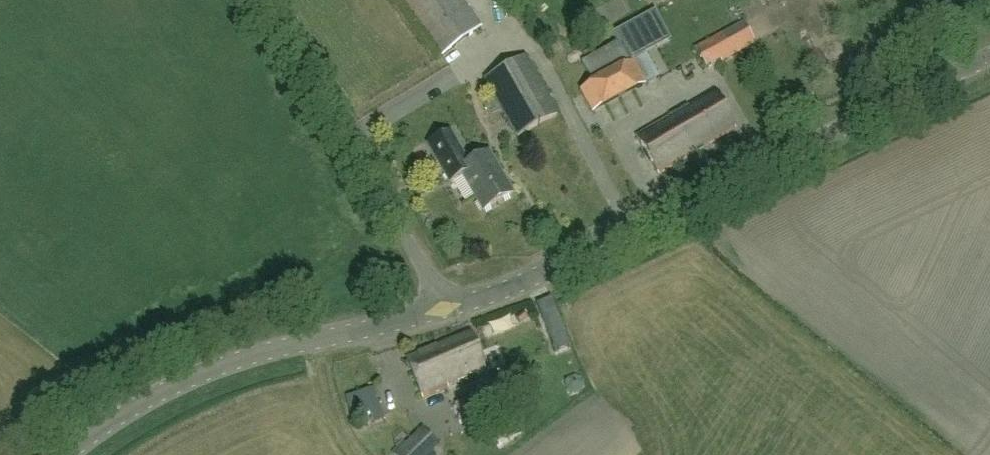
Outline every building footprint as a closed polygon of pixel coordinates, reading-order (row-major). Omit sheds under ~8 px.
[(481,27),(461,0),(401,0),(442,56),(481,27)] [(756,44),(744,22),(695,49),(706,69),(721,60),(722,62),(756,44)] [(593,113),(658,79),(647,58),(637,63),(634,60),(633,62),(623,47),(587,67),(595,80),(580,91),(593,113)] [(525,58),(486,80),(518,137),(557,114),(525,58)] [(658,175),(735,129),(713,92),(682,110),(682,109),(634,137),(658,175)] [(463,174),(463,175),(483,211),(512,194),(489,153),(468,165),(450,132),(429,144),(450,182),(463,174)] [(446,385),(485,368),(470,332),(407,358),(424,400),(448,389),(446,385)] [(354,419),(381,410),(374,388),(346,397),(354,419)] [(440,445),(423,428),(394,454),(395,454),(431,454),(440,445)]
